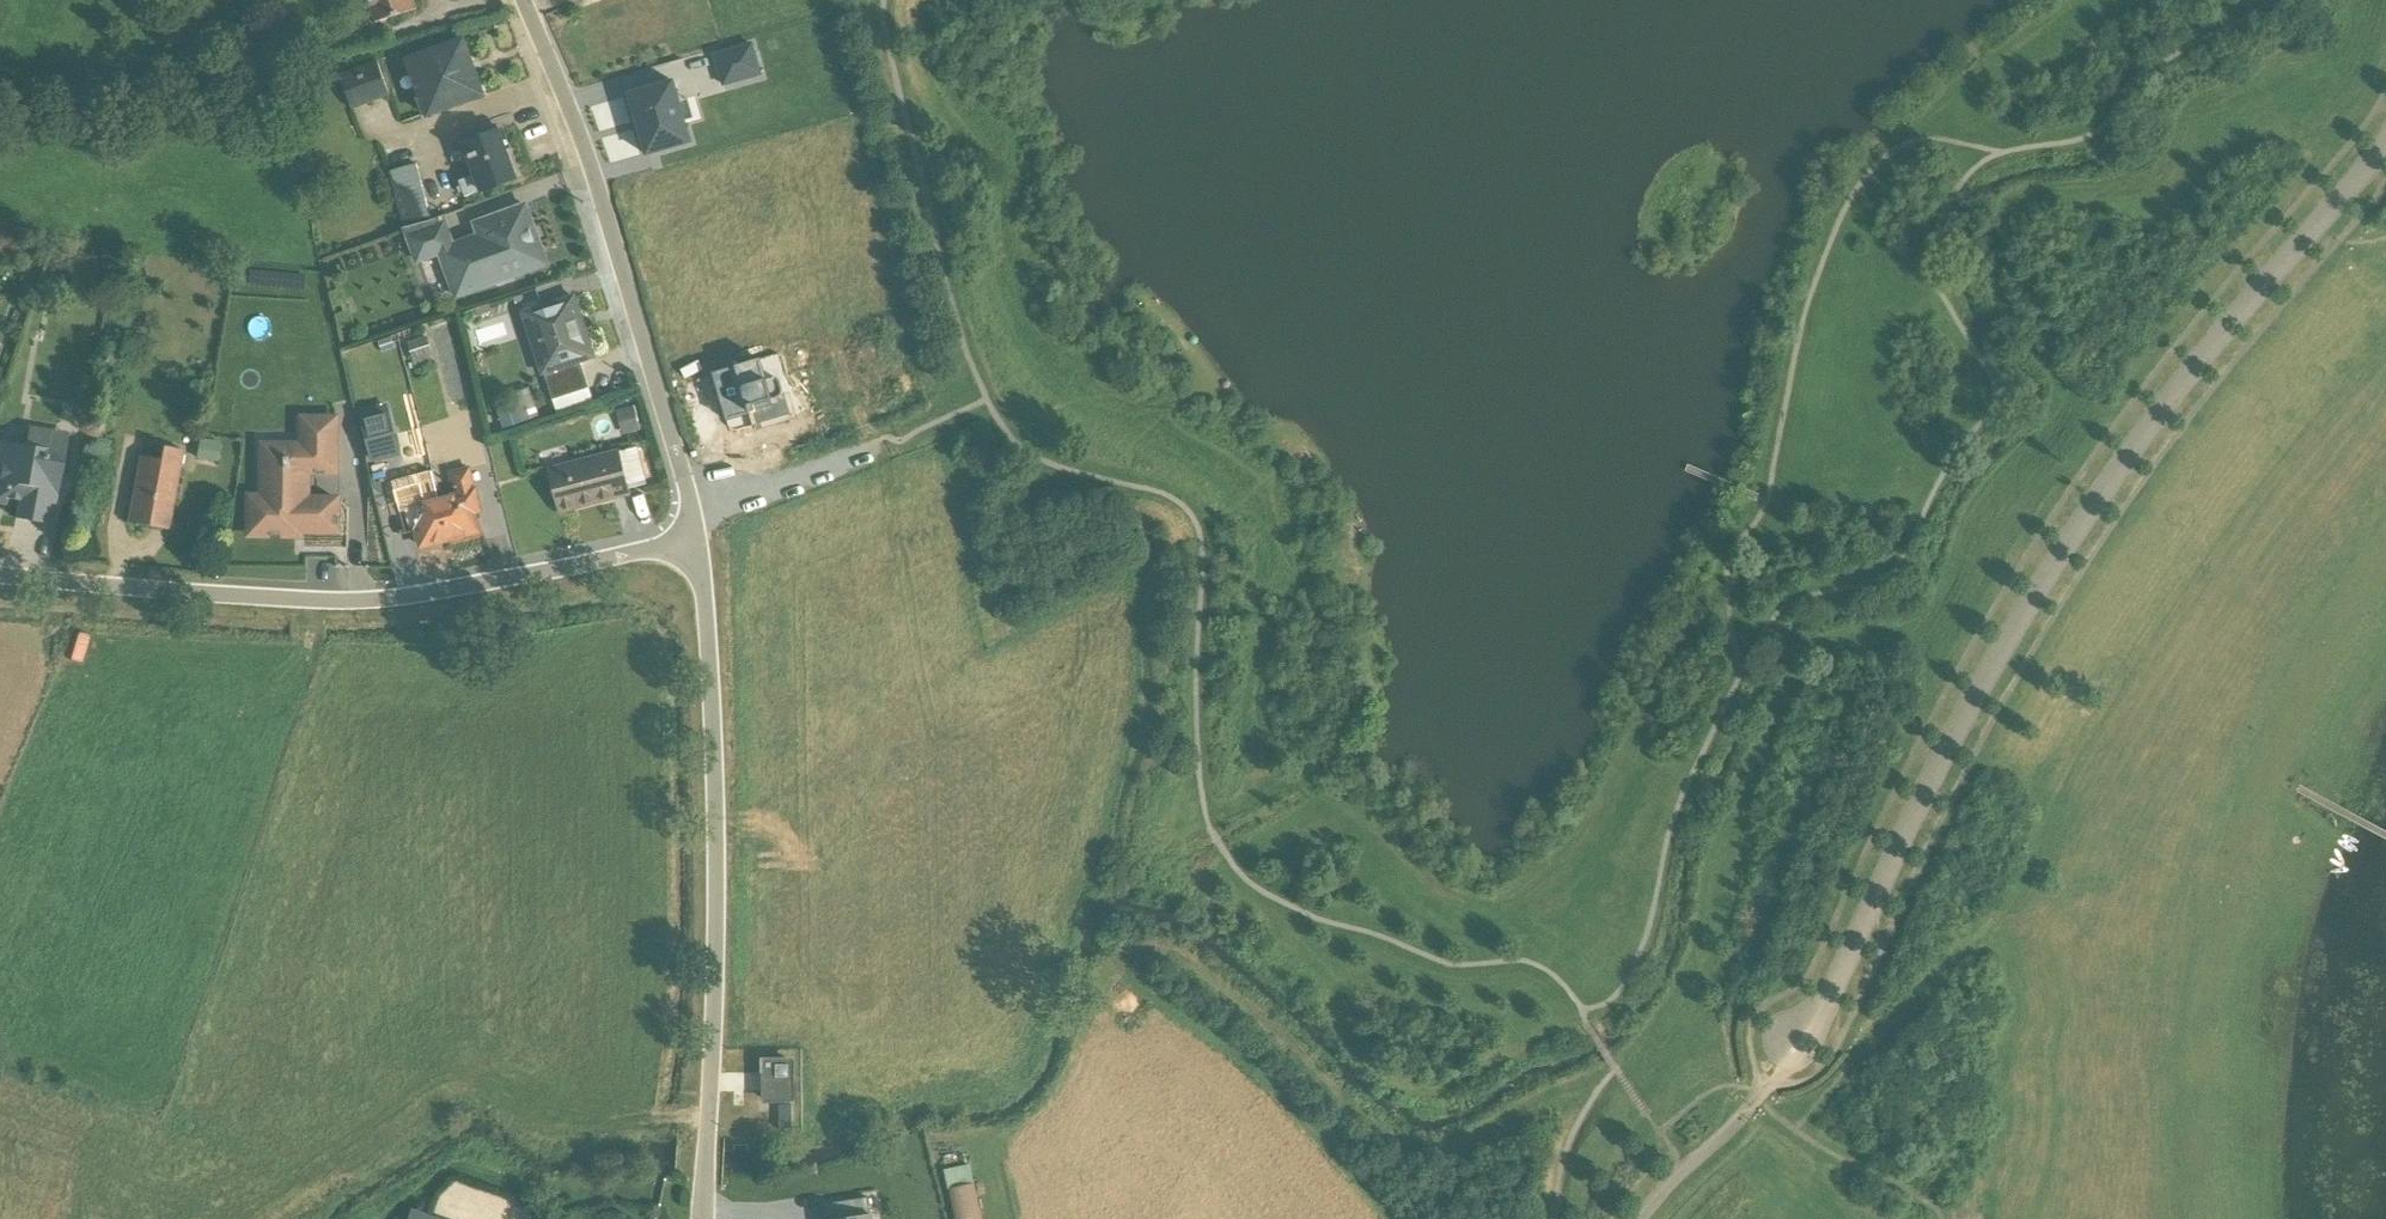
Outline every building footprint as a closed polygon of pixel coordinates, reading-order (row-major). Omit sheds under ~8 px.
[(376,25),(418,11),(415,0),(368,0),(376,25)] [(487,99),(466,38),(405,60),(426,121),(487,99)] [(390,98),(378,62),(340,76),(352,112),(390,98)] [(673,83),(629,96),(646,157),(691,144),(673,83)] [(519,182),(500,130),(482,136),(480,130),(460,140),(473,177),(459,183),(465,199),(519,182)] [(431,222),(417,166),(391,173),(405,229),(431,222)] [(455,303),(551,268),(527,204),(472,224),(471,224),(475,236),(454,244),(444,219),(403,231),(416,267),(439,259),(455,303)] [(28,232),(26,244),(48,249),(51,240),(51,237),(28,232)] [(556,417),(594,405),(580,363),(595,359),(575,297),(521,314),(541,378),(544,378),(556,417)] [(435,363),(427,338),(407,345),(415,370),(435,363)] [(772,358),(713,375),(727,423),(755,413),(784,398),(772,358)] [(539,418),(529,388),(514,393),(518,406),(497,413),(503,430),(539,418)] [(617,412),(623,436),(640,432),(634,407),(617,412)] [(337,533),(337,497),(312,497),(312,478),(316,478),(316,475),(327,475),(327,478),(339,478),(341,417),(300,416),(299,443),(260,443),(259,495),(250,495),(250,536),(296,537),(296,521),(304,521),(304,532),(337,533)] [(425,425),(399,429),(404,458),(429,454),(425,425)] [(66,434),(26,428),(23,447),(0,444),(0,506),(3,507),(5,500),(14,502),(11,519),(44,525),(48,505),(53,506),(66,434)] [(218,443),(197,440),(194,459),(215,462),(218,443)] [(648,446),(549,472),(560,513),(629,495),(628,491),(644,486),(639,466),(652,462),(648,446)] [(138,459),(126,524),(165,531),(181,452),(160,448),(158,462),(138,459)] [(440,499),(450,540),(478,533),(474,514),(480,512),(469,468),(449,473),(454,495),(440,499)] [(420,482),(398,487),(409,530),(416,529),(421,548),(450,540),(440,499),(426,502),(420,482)] [(765,1102),(795,1102),(795,1063),(765,1063),(765,1095),(765,1102)] [(942,1172),(946,1189),(948,1189),(955,1218),(981,1218),(970,1166),(942,1172)] [(868,1199),(850,1202),(853,1218),(846,1218),(871,1218),(868,1199)] [(412,1210),(409,1218),(438,1218),(412,1210)]
